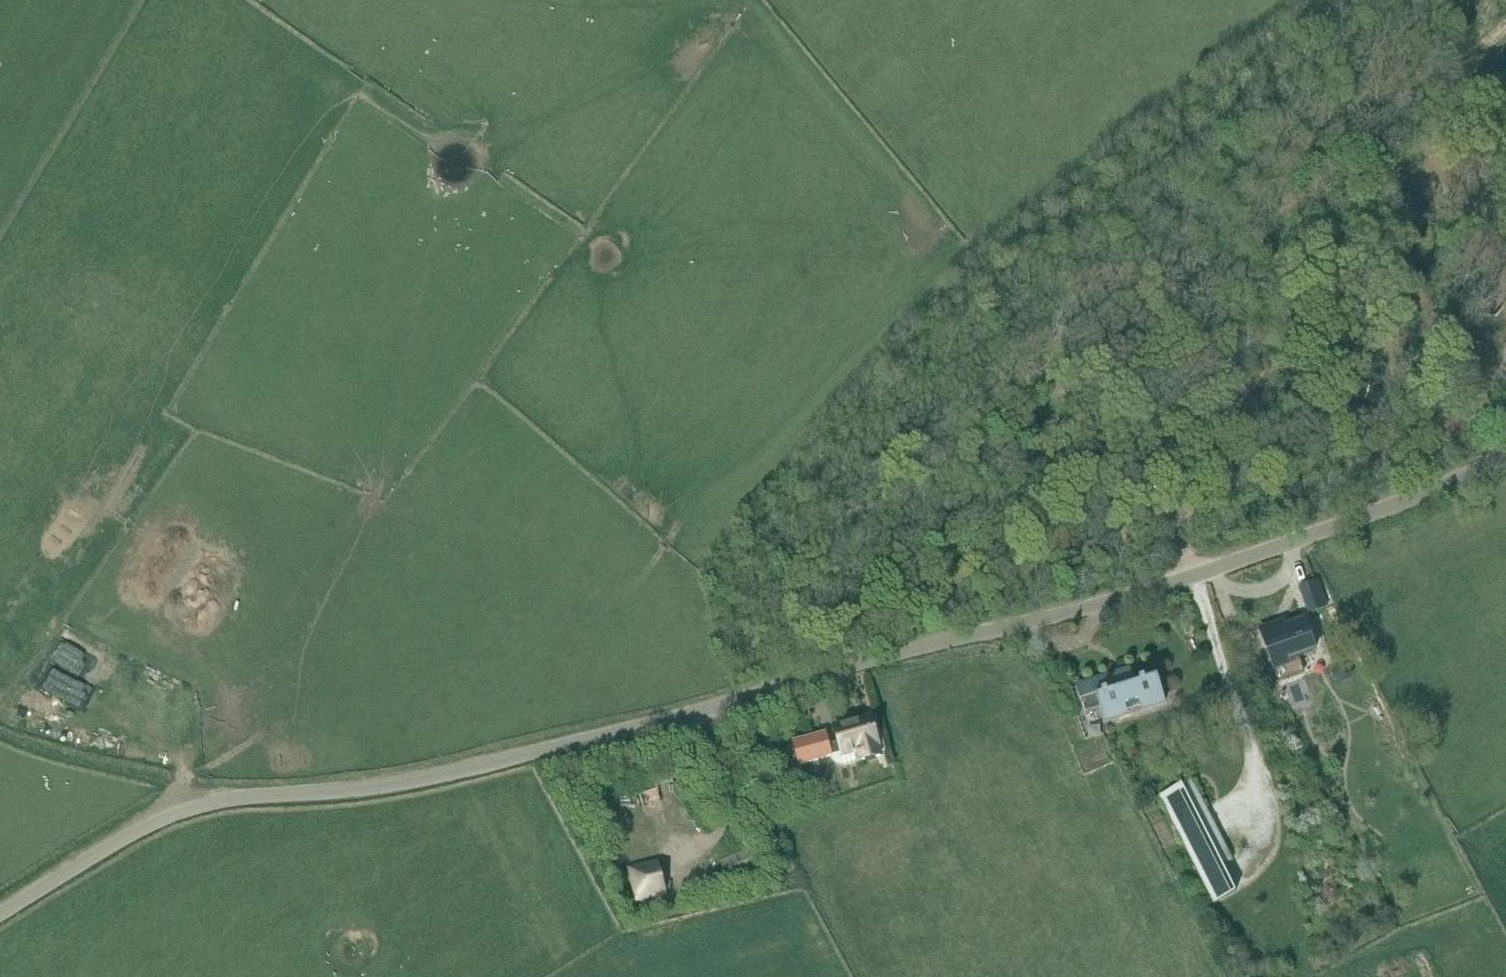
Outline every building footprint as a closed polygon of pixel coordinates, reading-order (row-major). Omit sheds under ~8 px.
[(1317,580),(1299,587),(1308,615),(1327,609),(1317,580)] [(1277,627),(1260,633),(1274,672),(1279,681),(1304,672),(1300,659),(1316,654),(1305,621),(1278,631),(1277,627)] [(1133,670),(1078,688),(1087,715),(1102,710),(1106,722),(1168,702),(1160,677),(1148,681),(1147,679),(1142,680),(1143,683),(1137,685),(1133,670)] [(827,735),(795,745),(802,768),(832,759),(835,762),(837,765),(840,767),(844,767),(847,767),(862,763),(882,757),(878,745),(879,745),(872,720),(837,731),(841,745),(831,748),(827,735)] [(1233,862),(1192,780),(1161,796),(1215,904),(1237,893),(1223,867),(1233,862)] [(657,863),(628,870),(637,905),(666,897),(657,863)]
